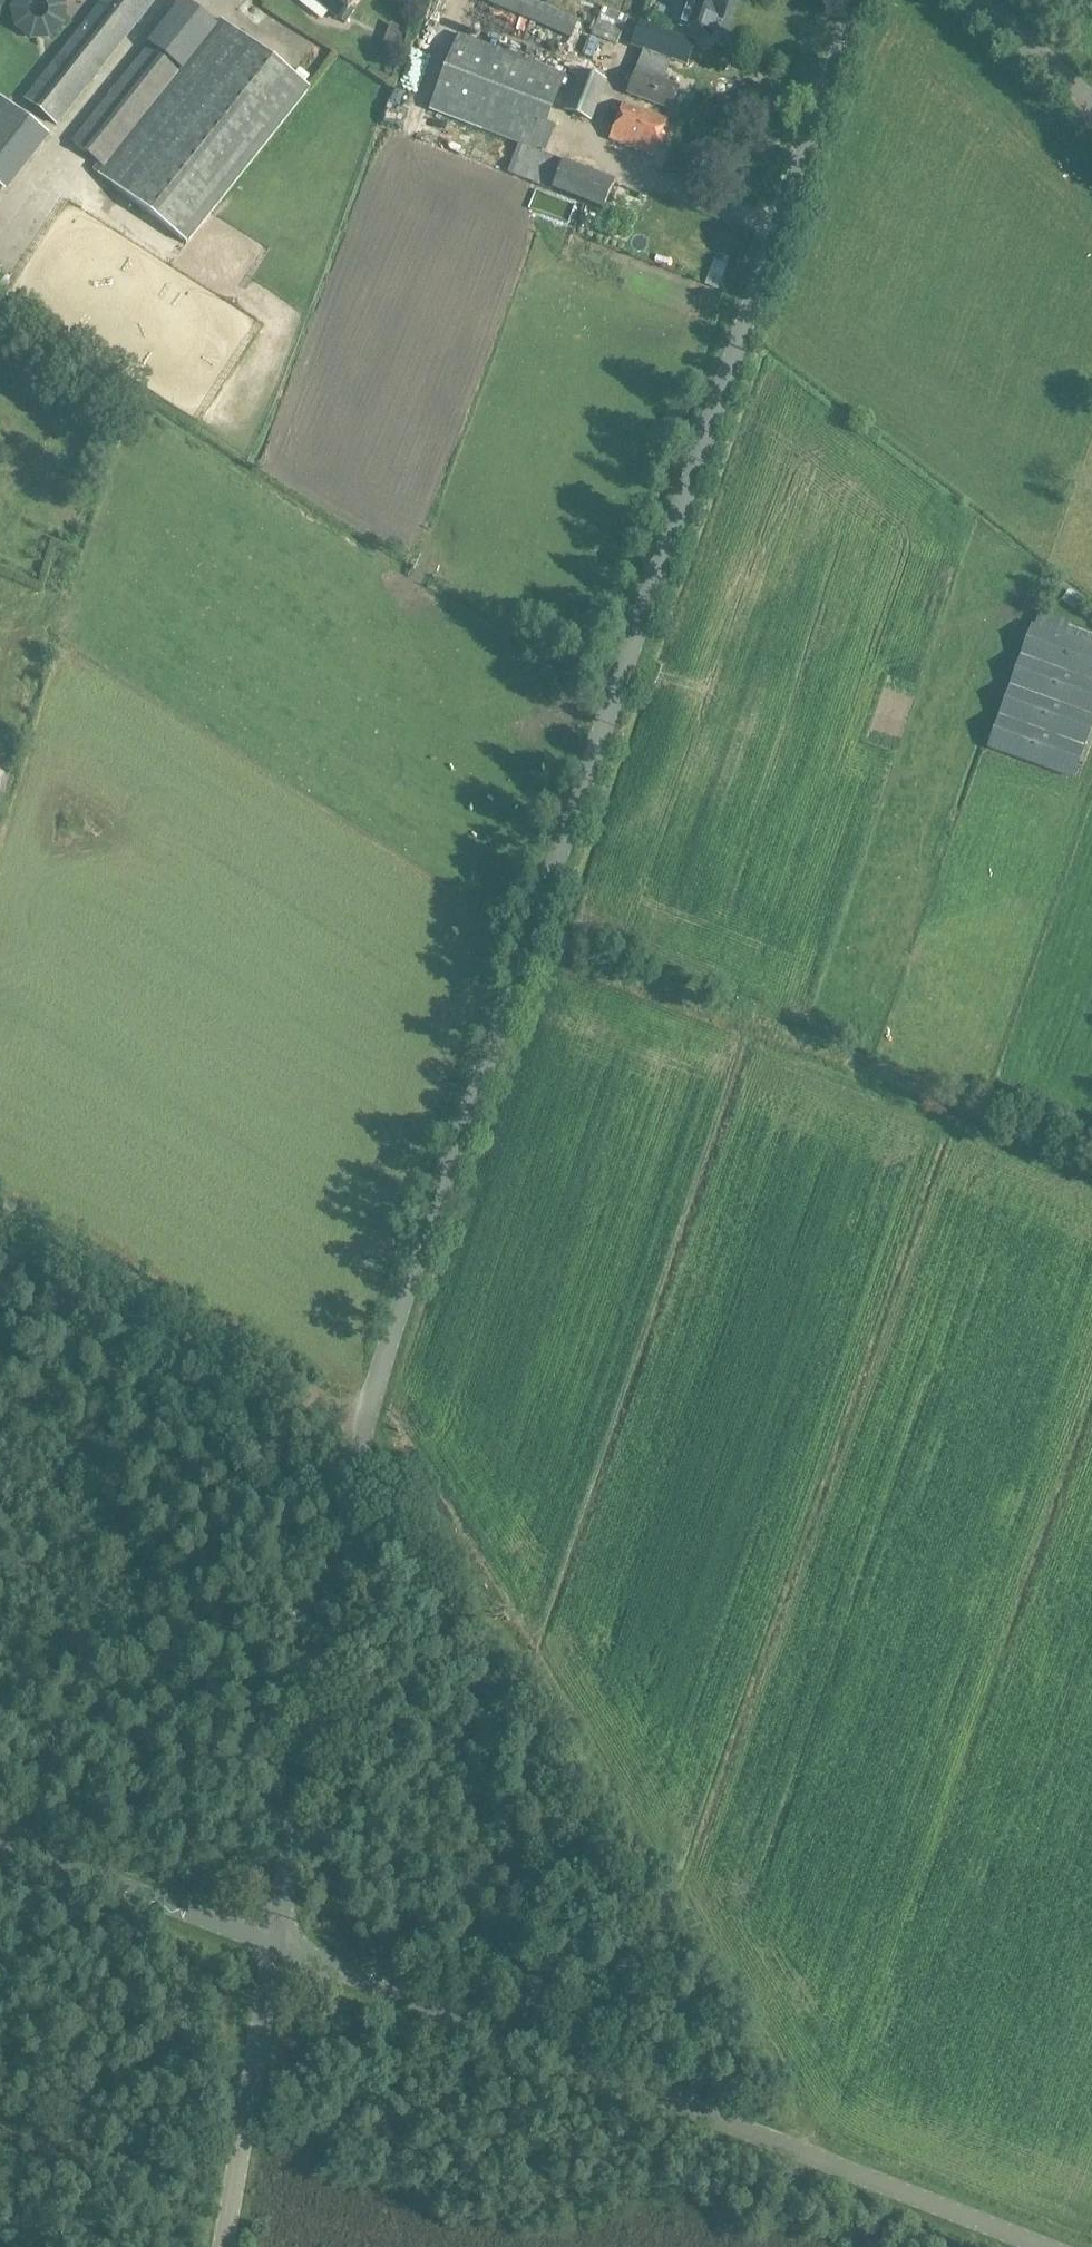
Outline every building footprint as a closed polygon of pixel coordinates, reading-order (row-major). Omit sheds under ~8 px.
[(4,20),(50,28),(54,0),(7,0),(4,20)] [(157,0),(102,0),(23,100),(57,127),(157,0)] [(310,90),(221,19),(216,26),(183,0),(148,44),(182,71),(180,74),(147,48),(72,143),(103,168),(98,174),(187,244),(310,90)] [(339,20),(355,0),(313,0),(339,20)] [(522,0),(497,0),(519,8),(522,0)] [(566,5),(549,0),(545,0),(539,20),(560,27),(566,5)] [(616,4),(607,0),(592,0),(583,21),(605,30),(616,4)] [(729,0),(686,0),(684,8),(721,21),(729,0)] [(381,11),(376,28),(395,33),(400,16),(381,11)] [(537,152),(555,107),(566,77),(458,35),(429,110),(519,145),(537,152)] [(592,122),(607,80),(580,70),(564,111),(592,122)] [(634,75),(626,96),(668,111),(676,90),(634,75)] [(6,193),(50,139),(1,98),(0,99),(0,188),(6,193)] [(652,157),(665,122),(622,106),(610,141),(652,157)] [(553,191),(564,162),(537,152),(519,145),(508,173),(553,191)] [(615,182),(564,162),(553,191),(604,211),(615,182)] [(1031,625),(986,748),(1073,780),(1091,726),(1091,647),(1031,625)]
